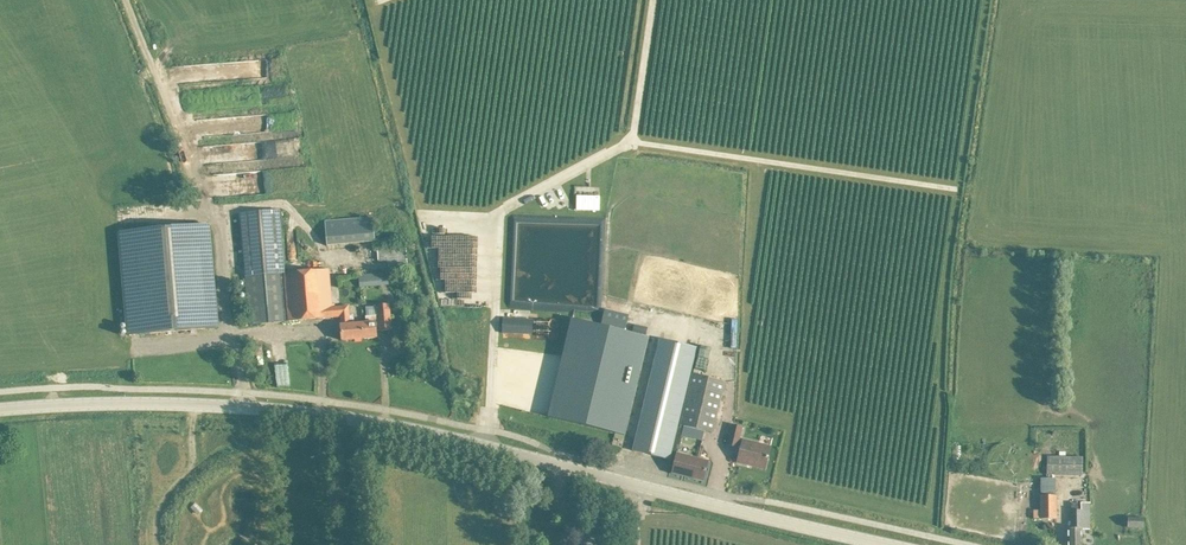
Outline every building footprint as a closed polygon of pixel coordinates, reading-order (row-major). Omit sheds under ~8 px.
[(240,214),(243,245),(282,241),(279,210),(240,214)] [(120,232),(129,335),(217,328),(208,225),(120,232)] [(243,245),(245,276),(285,273),(282,241),(243,245)] [(333,317),(332,305),(331,305),(330,269),(285,273),(289,321),(333,318),(333,317)] [(359,274),(360,287),(389,285),(388,272),(359,274)] [(285,273),(245,276),(250,325),(284,322),(288,321),(289,321),(285,273)] [(367,323),(362,323),(363,339),(377,338),(376,330),(380,330),(380,331),(392,330),(389,304),(377,305),(378,315),(366,316),(367,323)] [(341,316),(341,325),(355,324),(354,315),(348,315),(348,305),(332,305),(333,317),(341,316)] [(606,311),(603,323),(624,328),(626,317),(606,311)] [(504,318),(503,333),(531,334),(532,320),(504,318)] [(648,337),(572,319),(548,417),(625,435),(625,431),(628,420),(639,373),(648,337)] [(355,324),(341,325),(342,340),(363,339),(362,323),(355,324)] [(633,451),(675,461),(677,454),(678,454),(684,428),(677,427),(684,399),(686,400),(692,374),(698,348),(660,339),(633,451)] [(725,382),(692,374),(686,400),(680,425),(713,432),(725,382)] [(727,445),(737,447),(742,427),(732,425),(727,445)] [(737,462),(747,464),(748,462),(765,467),(770,447),(743,440),(737,462)] [(677,454),(675,461),(672,473),(703,480),(708,461),(697,459),(678,454),(677,454)] [(1047,467),(1046,475),(1083,476),(1084,458),(1047,457),(1047,467)] [(1040,479),(1040,495),(1055,495),(1054,478),(1040,479)] [(1041,511),(1034,511),(1034,519),(1041,519),(1056,519),(1056,507),(1055,495),(1040,495),(1041,507),(1041,511)] [(1068,529),(1068,537),(1068,544),(1082,544),(1082,537),(1081,529),(1090,529),(1090,517),(1090,502),(1081,502),(1081,507),(1079,507),(1079,503),(1071,503),(1072,517),(1072,529),(1068,529)] [(1127,527),(1143,528),(1144,519),(1128,518),(1127,527)]
